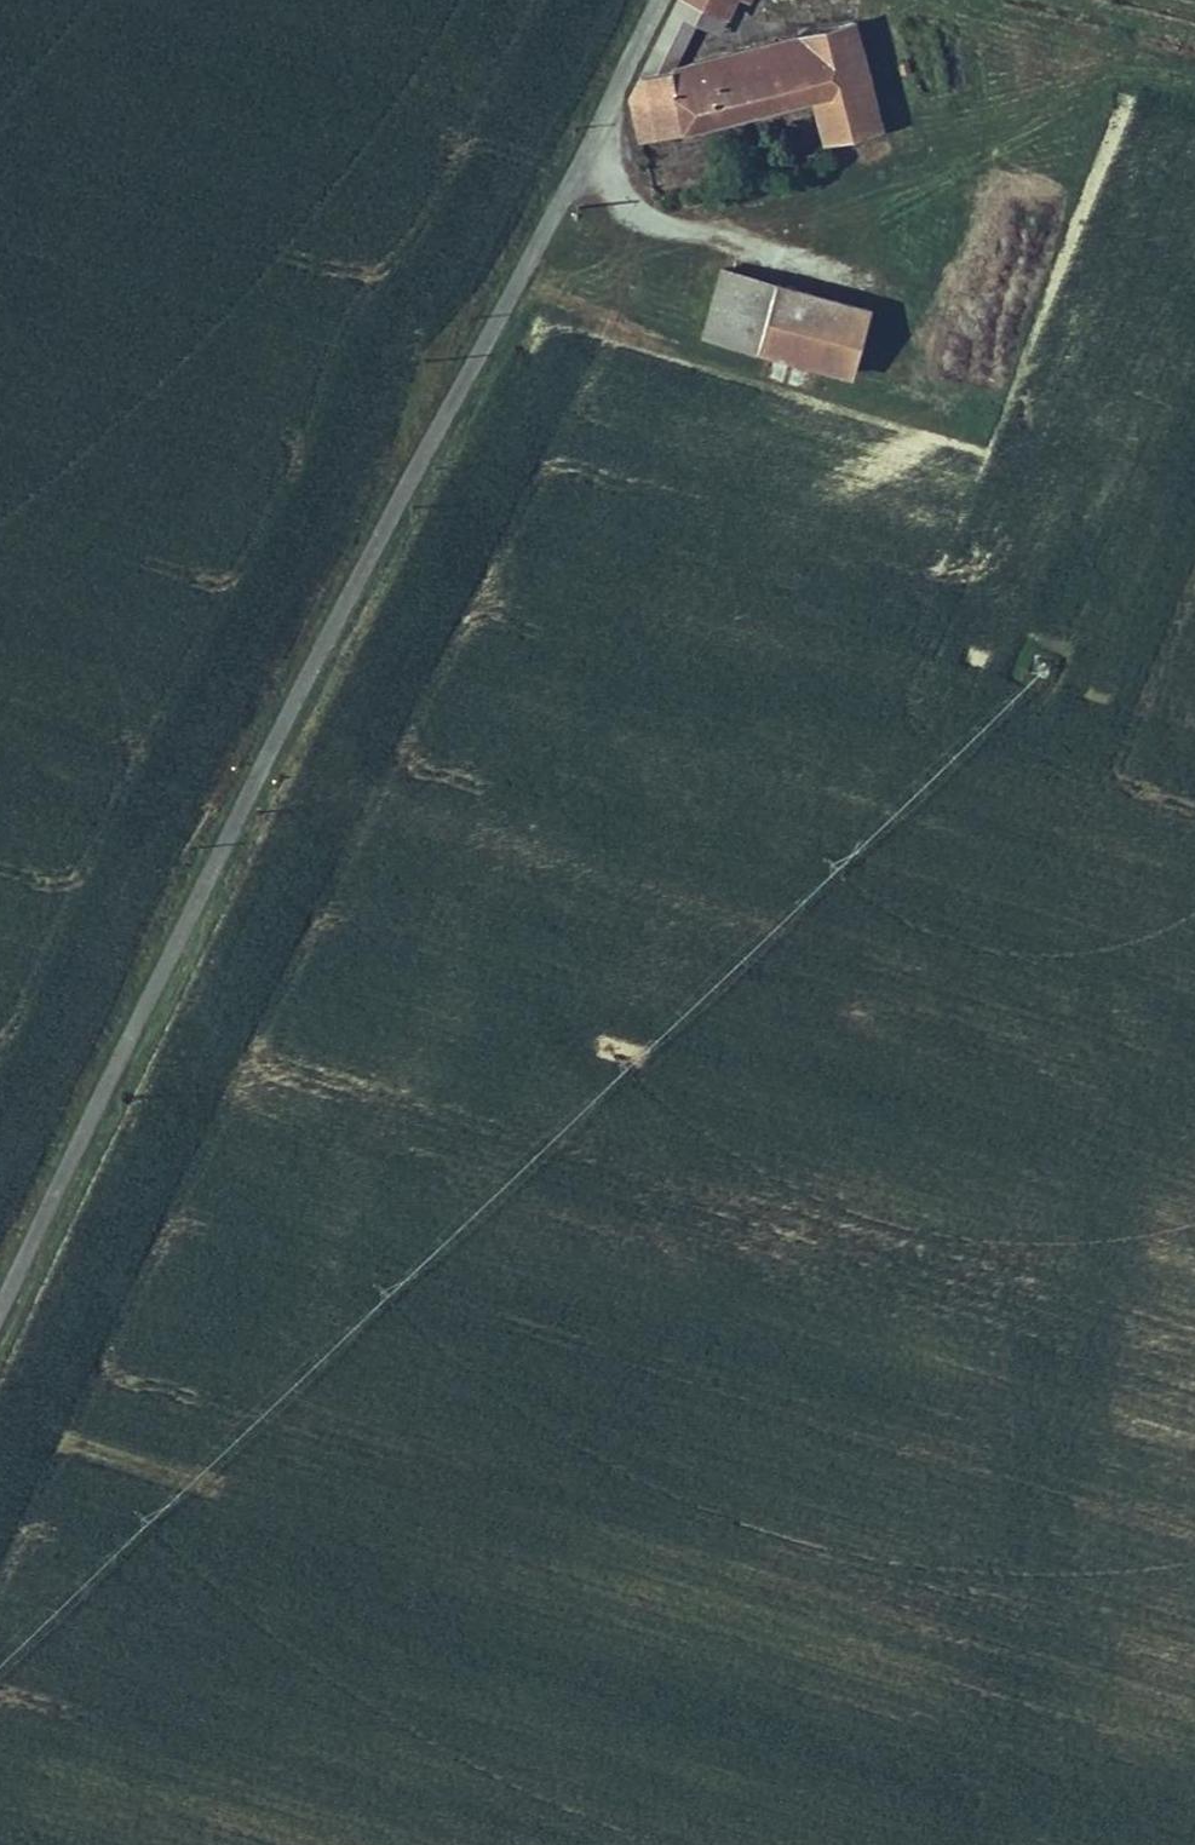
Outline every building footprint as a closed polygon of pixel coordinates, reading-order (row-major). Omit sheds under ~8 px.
[(616,84),(627,124),(803,80),(815,124),(866,109),(842,5),(661,51),(653,54),(677,0),(657,0),(616,84)] [(661,51),(685,4),(678,0),(677,0),(653,54),(661,51)] [(685,4),(710,16),(717,1),(715,0),(686,0),(685,4)] [(702,312),(757,330),(778,267),(775,261),(725,246),(702,312)] [(778,267),(757,330),(849,358),(868,291),(775,261),(778,267)]
